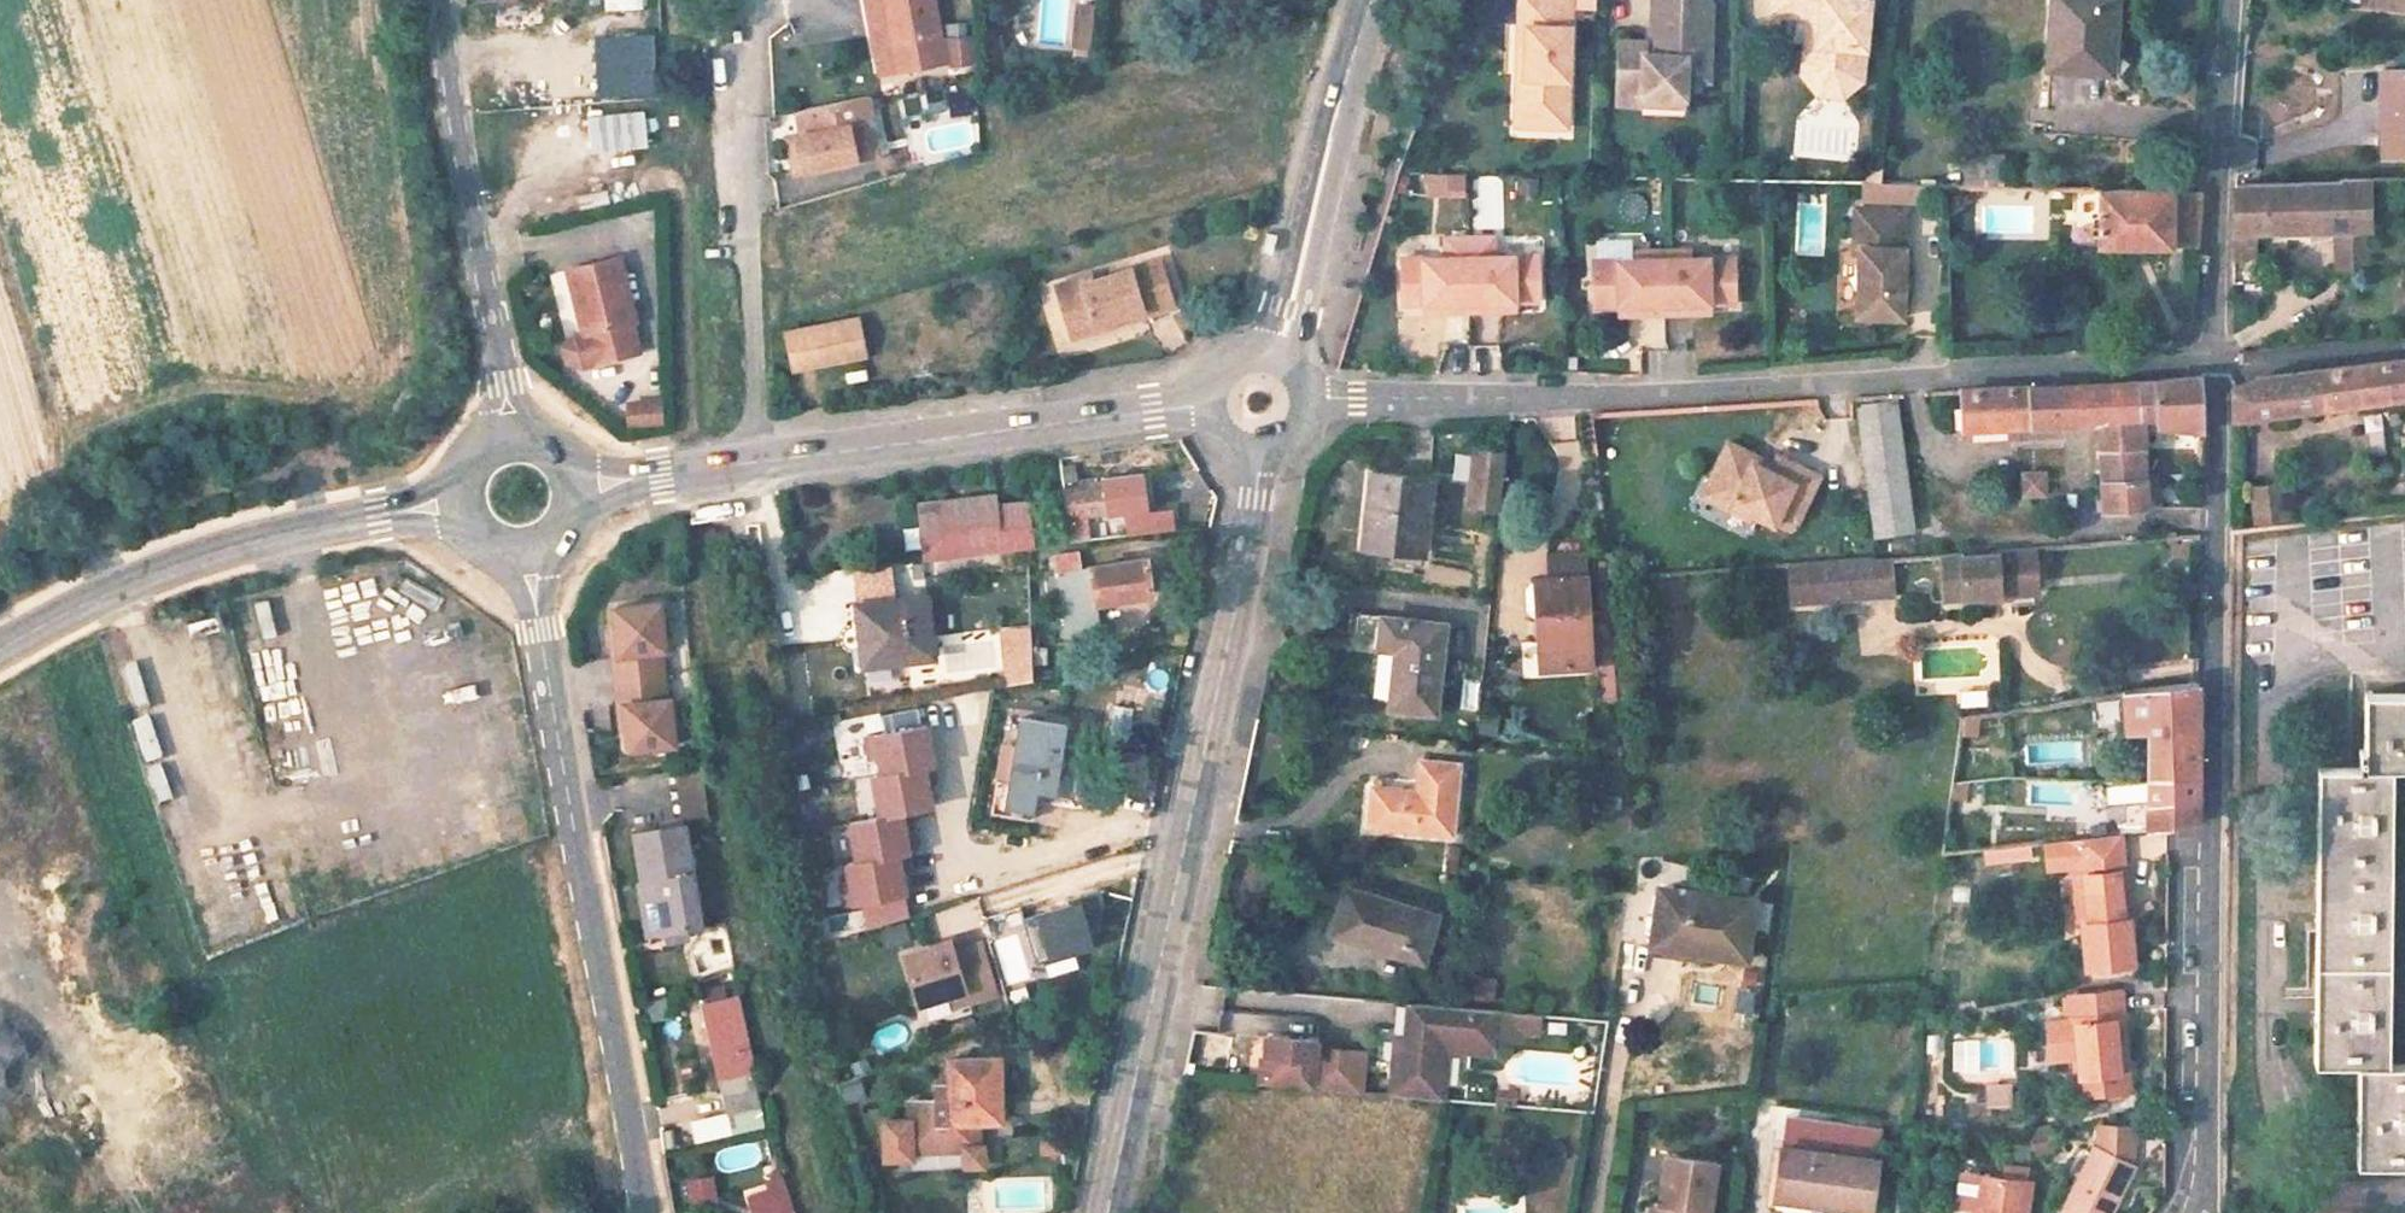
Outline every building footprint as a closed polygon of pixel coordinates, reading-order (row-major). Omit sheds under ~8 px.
[(536,23),(554,21),(552,0),(539,0),(535,0),(536,23)] [(895,38),(896,46),(896,47),(898,47),(903,75),(949,67),(944,39),(946,38),(945,33),(940,0),(888,0),(895,38)] [(1524,20),(1523,104),(1530,111),(1560,111),(1567,105),(1568,0),(1516,0),(1516,19),(1524,20)] [(1650,40),(1616,39),(1615,102),(1642,102),(1642,94),(1683,94),(1684,77),(1707,77),(1707,0),(1650,0),(1650,40)] [(1768,9),(1806,13),(1817,14),(1815,41),(1810,41),(1808,69),(1820,82),(1839,84),(1854,72),(1856,44),(1863,44),(1867,0),(1768,0),(1768,9)] [(2112,0),(2051,0),(2050,72),(2112,73),(2112,0)] [(2372,6),(2404,10),(2404,0),(2373,0),(2372,6)] [(1097,12),(1071,10),(1067,50),(1093,52),(1097,12)] [(1817,14),(1806,13),(1801,70),(1818,89),(1841,91),(1861,75),(1863,44),(1856,44),(1854,72),(1839,84),(1820,82),(1808,69),(1810,41),(1815,41),(1817,14)] [(1524,20),(1516,19),(1515,119),(1567,119),(1567,105),(1560,111),(1530,111),(1523,104),(1524,20)] [(661,40),(592,41),(592,97),(662,95),(661,40)] [(2377,68),(2378,152),(2404,151),(2404,68),(2377,68)] [(1683,94),(1642,94),(1642,102),(1683,103),(1683,94)] [(848,101),(776,113),(781,137),(775,138),(781,174),(834,164),(828,130),(852,126),(848,101)] [(1465,175),(1431,175),(1431,195),(1465,196),(1465,175)] [(2339,182),(2234,185),(2230,249),(2253,248),(2253,229),(2369,227),(2369,178),(2340,178),(2339,182)] [(2199,194),(2099,190),(2093,244),(2194,247),(2199,194)] [(1895,215),(1847,215),(1847,254),(1853,255),(1852,322),(1898,323),(1898,254),(1895,253),(1895,215)] [(1444,259),(1400,258),(1396,303),(1420,304),(1440,304),(1440,314),(1465,314),(1491,315),(1491,306),(1511,306),(1535,307),(1536,261),(1492,260),(1492,241),(1467,240),(1445,240),(1444,259)] [(1639,262),(1595,262),(1592,308),(1616,308),(1636,308),(1636,317),(1661,317),(1687,317),(1687,308),(1707,308),(1731,308),(1732,263),(1687,262),(1687,244),(1662,243),(1639,243),(1639,262)] [(1190,297),(1176,253),(1100,277),(1099,271),(1073,279),(1088,329),(1113,321),(1111,315),(1156,300),(1158,307),(1190,297)] [(565,267),(582,333),(586,332),(593,360),(637,348),(630,320),(632,320),(614,254),(565,267)] [(1440,304),(1420,304),(1420,313),(1440,314),(1440,304)] [(1491,306),(1491,315),(1511,315),(1511,306),(1491,306)] [(1636,308),(1616,308),(1616,316),(1636,317),(1636,308)] [(1687,308),(1687,317),(1707,318),(1707,308),(1687,308)] [(593,360),(586,332),(582,333),(572,335),(567,344),(571,357),(580,362),(593,360)] [(851,342),(792,350),(796,386),(857,378),(851,342)] [(2404,397),(2404,359),(2257,377),(2230,386),(2230,421),(2404,397)] [(2138,418),(2200,419),(2198,378),(2135,382),(2138,418)] [(2067,424),(2099,418),(2138,418),(2135,382),(1988,388),(1956,390),(1959,428),(1982,426),(2067,424)] [(1893,400),(1857,404),(1872,538),(1908,534),(1893,400)] [(650,403),(620,408),(622,428),(653,424),(650,403)] [(2138,418),(2099,418),(2095,437),(2096,453),(2139,446),(2138,418)] [(1760,457),(1728,440),(1706,481),(1734,495),(1730,502),(1751,512),(1771,523),(1777,513),(1794,522),(1817,479),(1776,457),(1768,472),(1756,465),(1760,457)] [(2096,453),(2100,509),(2143,505),(2139,446),(2096,453)] [(1506,458),(1473,454),(1467,508),(1499,512),(1506,458)] [(1419,472),(1362,467),(1353,544),(1411,549),(1419,472)] [(1101,479),(1102,486),(1111,485),(1122,484),(1125,514),(1128,537),(1176,532),(1174,510),(1149,512),(1145,474),(1101,479)] [(1734,495),(1706,481),(1700,492),(1748,518),(1751,512),(1730,502),(1734,495)] [(1125,514),(1122,484),(1111,485),(1115,516),(1125,514)] [(2257,527),(2295,522),(2291,484),(2253,488),(2257,527)] [(1102,486),(1068,490),(1072,520),(1115,516),(1111,485),(1102,486)] [(1014,496),(919,509),(920,521),(924,563),(1021,550),(1014,496)] [(898,524),(903,566),(924,563),(920,521),(898,524)] [(1025,545),(1060,541),(1058,521),(1024,524),(1025,545)] [(1075,548),(1048,550),(1050,573),(1077,570),(1075,548)] [(1940,555),(1946,613),(2011,605),(2009,593),(2036,591),(2032,548),(1993,551),(1993,553),(1957,556),(1957,554),(1940,555)] [(1889,559),(1796,565),(1799,603),(1892,596),(1889,559)] [(1147,561),(1057,574),(1067,635),(1101,630),(1098,604),(1152,596),(1147,561)] [(426,623),(412,575),(391,581),(386,565),(341,577),(365,661),(395,652),(403,679),(446,667),(433,621),(426,623)] [(1584,577),(1536,583),(1542,651),(1570,648),(1572,673),(1594,670),(1584,577)] [(929,650),(922,591),(853,599),(859,651),(905,647),(906,652),(929,650)] [(652,605),(607,613),(611,635),(615,658),(609,659),(618,709),(624,708),(629,732),(633,753),(678,744),(670,699),(666,699),(657,652),(661,651),(652,605)] [(1442,627),(1381,619),(1377,659),(1390,661),(1384,708),(1432,713),(1442,627)] [(999,684),(1028,682),(1025,625),(996,626),(999,684)] [(611,635),(605,636),(609,659),(615,658),(611,635)] [(1542,651),(1545,677),(1572,673),(1570,648),(1542,651)] [(438,683),(442,720),(496,713),(491,676),(438,683)] [(2195,683),(2121,689),(2121,726),(2144,728),(2144,780),(2195,776),(2195,683)] [(1984,704),(1983,687),(1955,688),(1956,705),(1984,704)] [(952,695),(955,725),(982,723),(979,692),(952,695)] [(2367,692),(2367,745),(2360,744),(2359,766),(2318,764),(2316,1056),(2357,1059),(2356,1156),(2404,1158),(2404,1060),(2389,1059),(2393,763),(2404,763),(2404,692),(2367,692)] [(618,709),(623,733),(629,732),(624,708),(618,709)] [(1064,720),(1022,712),(1008,792),(996,790),(992,811),(1031,817),(1036,787),(1053,789),(1064,720)] [(923,720),(863,731),(867,753),(876,752),(879,769),(930,759),(923,720)] [(473,749),(458,750),(459,763),(513,758),(510,723),(471,726),(473,749)] [(930,759),(879,769),(870,770),(878,812),(897,808),(928,802),(924,780),(934,778),(930,759)] [(1472,770),(1429,766),(1426,793),(1384,789),(1379,827),(1464,835),(1472,770)] [(676,816),(703,814),(700,767),(673,769),(676,816)] [(2195,776),(2144,780),(2144,799),(2128,799),(2128,819),(2144,819),(2144,831),(2195,826),(2195,776)] [(352,854),(361,890),(399,881),(377,791),(343,799),(357,852),(352,854)] [(328,798),(292,806),(299,838),(335,830),(328,798)] [(878,812),(846,818),(853,857),(854,858),(894,850),(894,851),(915,847),(911,828),(901,830),(897,808),(878,812)] [(2123,862),(2120,834),(2082,837),(2086,867),(2123,862)] [(2082,837),(2062,840),(2071,926),(2084,925),(2091,924),(2087,875),(2086,867),(2082,837)] [(697,932),(681,841),(627,850),(635,894),(630,894),(640,955),(682,947),(680,936),(697,932)] [(1981,860),(2023,855),(2022,844),(1979,848),(1981,860)] [(838,879),(842,901),(901,890),(894,851),(894,850),(854,858),(853,857),(843,859),(847,877),(838,879)] [(2123,870),(2123,862),(2086,867),(2087,875),(2123,870)] [(2134,963),(2123,870),(2087,875),(2091,924),(2084,925),(2088,968),(2134,963)] [(1743,958),(1751,900),(1658,886),(1649,943),(1743,958)] [(1430,915),(1341,887),(1327,934),(1416,960),(1430,915)] [(1037,960),(1088,943),(1072,896),(1021,913),(1037,960)] [(248,911),(197,925),(203,946),(254,932),(248,911)] [(901,919),(877,927),(882,945),(906,937),(901,919)] [(1007,986),(995,939),(965,948),(961,937),(915,951),(927,997),(974,984),(978,994),(1007,986)] [(1488,1002),(1494,982),(1472,975),(1465,996),(1488,1002)] [(2121,989),(2069,994),(2079,1094),(2131,1088),(2121,989)] [(702,1002),(720,1082),(745,1076),(735,1034),(743,1032),(736,1006),(729,1007),(727,996),(702,1002)] [(1408,1003),(1405,1041),(1412,1042),(1414,1004),(1408,1003)] [(1542,1011),(1414,1004),(1412,1042),(1405,1041),(1402,1081),(1451,1085),(1455,1041),(1455,1035),(1464,1036),(1464,1042),(1496,1044),(1497,1033),(1523,1035),(1523,1028),(1541,1029),(1542,1011)] [(1315,1041),(1264,1038),(1261,1082),(1312,1085),(1314,1052),(1315,1041)] [(1496,1044),(1464,1042),(1463,1052),(1495,1054),(1496,1044)] [(1362,1054),(1314,1052),(1312,1085),(1360,1088),(1362,1054)] [(993,1055),(950,1055),(949,1081),(928,1081),(928,1094),(901,1094),(901,1113),(875,1113),(875,1150),(900,1151),(900,1143),(955,1143),(954,1160),(972,1161),(973,1143),(968,1142),(968,1117),(992,1117),(993,1055)] [(745,1076),(720,1082),(732,1134),(764,1127),(754,1083),(747,1085),(745,1076)] [(837,1085),(842,1102),(863,1096),(858,1078),(837,1085)] [(1983,1109),(2009,1107),(2008,1080),(1981,1081),(1983,1109)] [(1402,1091),(1451,1094),(1451,1085),(1402,1081),(1402,1091)] [(2085,1143),(2125,1160),(2124,1124),(2084,1124),(2085,1143)] [(2085,1143),(2056,1212),(2058,1212),(2103,1212),(2125,1160),(2085,1143)] [(1875,1159),(1780,1144),(1772,1196),(1867,1211),(1875,1159)] [(1719,1164),(1670,1156),(1663,1204),(1661,1212),(1712,1212),(1719,1164)] [(1952,1162),(1934,1160),(1929,1195),(1947,1198),(1945,1212),(1997,1212),(2002,1168),(1952,1162)] [(685,1207),(714,1204),(712,1174),(682,1177),(685,1207)] [(787,1179),(770,1184),(772,1194),(752,1200),(756,1212),(796,1212),(787,1179)] [(1654,1203),(1652,1212),(1661,1212),(1663,1204),(1654,1203)]
